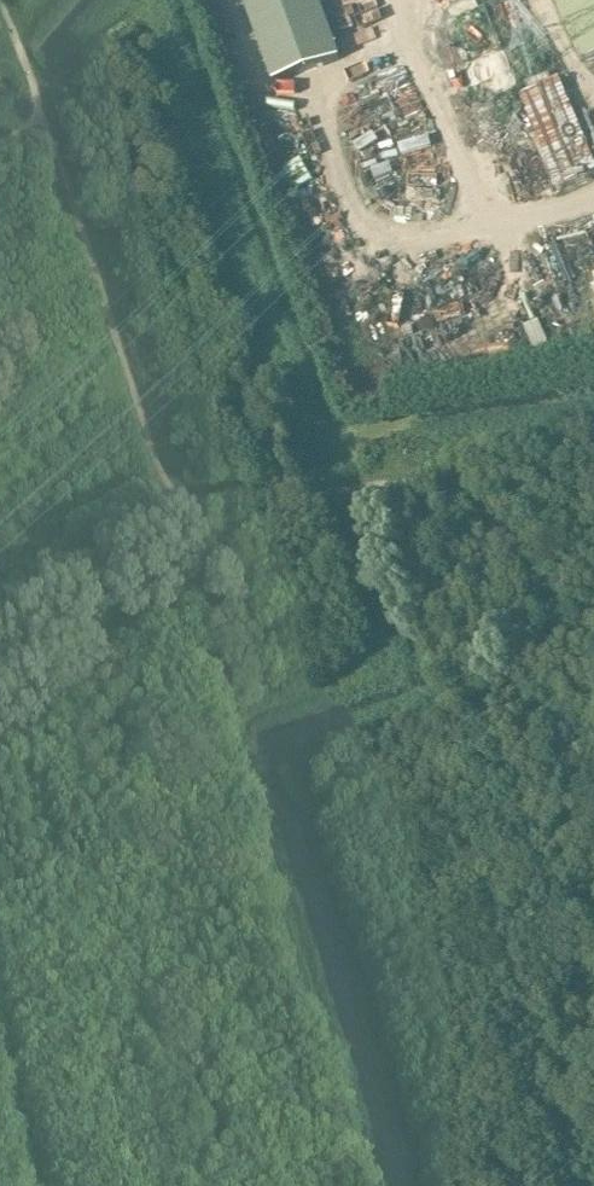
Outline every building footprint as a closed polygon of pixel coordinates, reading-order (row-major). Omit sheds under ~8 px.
[(317,0),(243,0),(274,84),(339,60),(317,0)] [(581,61),(593,56),(593,0),(555,0),(581,61)]
